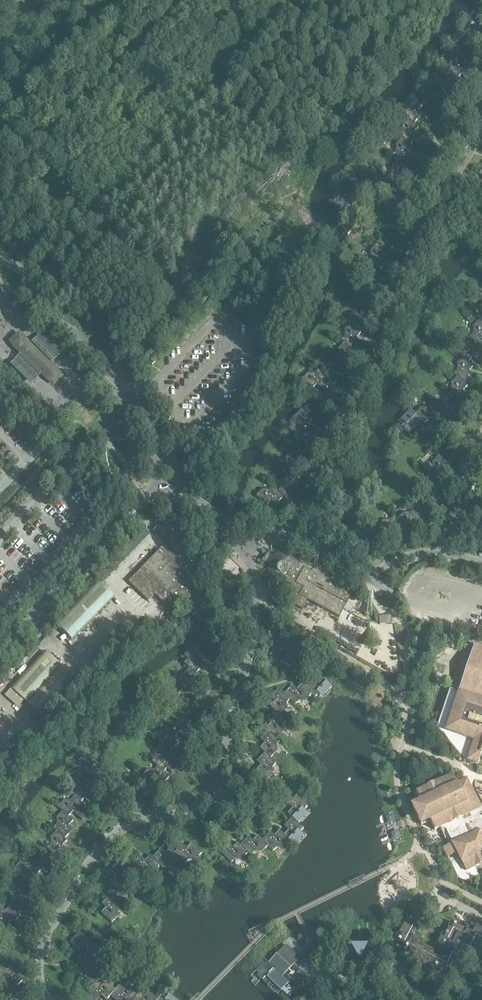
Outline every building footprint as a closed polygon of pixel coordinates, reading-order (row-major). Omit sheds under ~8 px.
[(464,33),(470,39),(474,43),(476,41),(474,40),(477,37),(479,38),(481,41),(481,24),(481,23),(477,27),(471,27),(465,33),(464,33)] [(450,64),(446,68),(450,71),(458,79),(458,78),(461,75),(466,80),(471,75),(466,70),(461,66),(460,64),(463,61),(464,63),(466,61),(462,56),(461,57),(456,51),(450,58),(450,64)] [(444,84),(440,88),(451,99),(455,95),(460,100),(464,95),(460,90),(455,86),(453,84),(456,81),(458,83),(460,81),(458,78),(458,79),(450,71),(444,77),(444,84)] [(406,109),(402,113),(408,119),(414,124),(422,115),(417,111),(416,109),(419,106),(420,108),(422,106),(412,96),(406,102),(406,109)] [(402,132),(398,135),(402,139),(402,138),(410,146),(413,142),(418,147),(422,142),(418,137),(413,133),(412,131),(415,128),(416,130),(418,128),(414,124),(408,119),(402,125),(402,132)] [(396,152),(392,155),(398,161),(398,160),(403,166),(404,166),(412,157),(407,153),(405,151),(408,148),(410,150),(412,148),(410,146),(402,138),(402,139),(396,145),(396,152)] [(341,187),(333,196),(337,200),(337,207),(343,212),(343,213),(348,207),(353,203),(351,201),(349,203),(346,200),(348,198),(351,194),(352,194),(347,189),(345,187),(343,185),(341,187)] [(383,237),(377,244),(387,254),(393,247),(383,237)] [(370,258),(367,261),(372,267),(373,267),(378,272),(386,263),(382,259),(380,257),(383,254),(385,256),(387,254),(377,244),(370,251),(370,258)] [(352,313),(346,319),(350,324),(351,324),(356,329),(357,329),(358,327),(356,325),(359,322),(361,324),(365,328),(374,320),(368,314),(363,309),(362,309),(359,313),(352,313)] [(479,320),(479,321),(473,327),(473,334),(470,337),(475,343),(475,342),(481,348),(481,347),(481,323),(479,320)] [(237,335),(245,326),(241,322),(233,331),(237,335)] [(345,337),(341,341),(344,343),(352,351),(360,342),(356,338),(354,336),(357,333),(359,335),(361,333),(357,329),(356,329),(351,324),(350,324),(345,330),(345,337)] [(18,336),(13,341),(23,355),(41,373),(55,383),(60,378),(50,364),(31,346),(18,336)] [(463,357),(469,362),(471,360),(469,359),(472,355),(478,361),(481,357),(481,349),(481,348),(475,342),(475,343),(472,346),(465,346),(459,353),(463,357)] [(463,357),(457,363),(457,370),(454,374),(457,377),(465,384),(473,376),(467,370),(470,367),(472,368),(474,366),(469,362),(463,357)] [(324,375),(329,381),(333,385),(335,383),(334,381),(337,378),(338,380),(343,384),(351,375),(346,370),(340,365),(337,369),(330,369),(324,375)] [(308,374),(302,380),(312,390),(313,388),(312,386),(315,383),(316,385),(321,389),(326,394),(330,389),(326,384),(329,381),(324,375),(318,370),(315,374),(308,374)] [(447,394),(453,399),(459,404),(467,396),(461,390),(464,386),(465,388),(467,386),(465,384),(457,377),(451,383),(451,390),(447,394)] [(442,414),(447,419),(449,417),(447,415),(450,412),(456,418),(464,409),(459,404),(453,399),(450,402),(443,403),(437,409),(442,414)] [(434,423),(442,414),(437,409),(431,403),(428,407),(421,407),(415,413),(415,414),(420,419),(425,424),(427,422),(425,420),(428,417),(434,423)] [(209,417),(221,423),(228,410),(215,404),(209,417)] [(159,411),(163,421),(171,418),(167,407),(159,411)] [(405,416),(405,422),(401,427),(412,437),(420,428),(414,422),(417,419),(419,421),(420,419),(415,414),(415,413),(411,409),(405,416)] [(292,428),(298,433),(303,438),(304,438),(311,429),(305,423),(308,420),(310,422),(312,420),(302,410),(296,417),(296,424),(292,428)] [(179,423),(172,428),(175,432),(182,427),(179,423)] [(288,450),(291,453),(292,452),(300,460),(308,452),(303,447),(301,446),(305,442),(306,444),(308,442),(304,438),(303,438),(298,433),(292,439),(292,446),(288,450)] [(282,469),(287,475),(288,474),(293,480),(301,471),(295,465),(298,462),(300,464),(302,462),(300,460),(292,452),(291,453),(285,459),(286,466),(282,469)] [(48,474),(53,479),(61,471),(56,466),(48,474)] [(298,484),(293,480),(288,474),(287,475),(282,481),(282,488),(279,491),(278,491),(284,497),(289,502),(297,493),(291,487),(294,484),(296,486),(298,484)] [(276,505),(284,497),(278,491),(279,491),(273,486),(269,490),(262,490),(256,496),(266,506),(268,504),(266,502),(268,501),(269,499),(271,501),(276,505)] [(180,608),(202,585),(195,579),(201,573),(202,572),(202,571),(203,570),(203,569),(203,568),(203,567),(203,566),(202,566),(202,565),(201,564),(186,550),(192,543),(166,518),(153,531),(172,550),(167,556),(160,549),(128,582),(148,602),(154,595),(161,601),(167,595),(180,608)] [(36,544),(40,536),(35,534),(32,542),(36,544)] [(133,562),(143,554),(132,542),(123,551),(133,562)] [(302,610),(307,601),(339,618),(356,586),(300,555),(296,563),(292,561),(293,558),(290,557),(291,555),(284,553),(277,554),(270,557),(266,563),(270,565),(268,570),(269,575),(271,580),(276,584),(277,582),(284,586),(283,588),(291,592),(286,601),(295,606),(302,610)] [(98,582),(56,625),(72,640),(114,597),(98,582)] [(383,616),(379,616),(379,622),(379,624),(383,624),(391,623),(391,615),(383,616)] [(291,657),(298,644),(281,635),(270,656),(271,655),(281,660),(280,662),(291,668),(296,659),(291,657)] [(436,729),(463,760),(478,764),(481,755),(481,649),(474,646),(458,694),(449,691),(439,722),(436,729)] [(45,651),(11,689),(43,718),(77,680),(45,651)] [(312,679),(304,687),(312,695),(315,698),(319,694),(322,694),(326,694),(332,687),(332,686),(322,678),(320,680),(322,682),(319,685),(312,679)] [(306,701),(312,695),(304,687),(302,685),(300,687),(302,689),(299,692),(293,686),(285,694),(284,694),(290,699),(290,700),(295,705),(299,701),(306,701)] [(270,707),(275,711),(281,716),(287,710),(286,703),(290,700),(290,699),(284,694),(285,694),(279,689),(271,698),(277,704),(274,707),(272,705),(270,707)] [(170,714),(163,721),(168,725),(174,730),(175,729),(174,727),(176,724),(183,730),(191,721),(186,716),(185,716),(180,711),(177,714),(170,714)] [(275,711),(267,720),(273,726),(270,729),(268,727),(266,729),(269,731),(277,738),(283,732),(283,725),(286,721),(281,716),(275,711)] [(162,738),(158,742),(162,745),(170,752),(178,744),(171,738),(174,735),(176,736),(178,734),(174,730),(168,725),(162,731),(162,738)] [(260,749),(265,753),(270,758),(271,758),(276,752),(276,745),(280,741),(277,738),(269,731),(261,740),(267,746),(264,749),(262,747),(260,749)] [(156,758),(152,762),(158,767),(163,772),(164,772),(167,769),(172,773),(176,768),(172,764),(165,758),(168,755),(170,756),(172,754),(170,752),(162,745),(156,751),(156,758)] [(258,769),(257,771),(250,778),(260,788),(273,774),(272,767),(276,763),(271,758),(270,758),(265,753),(257,762),(263,768),(260,771),(258,769)] [(142,777),(147,782),(147,783),(151,787),(153,785),(151,783),(154,780),(161,786),(169,777),(164,772),(163,772),(158,767),(155,771),(148,771),(142,777)] [(73,788),(69,792),(75,797),(80,802),(81,802),(84,799),(89,803),(93,798),(89,794),(82,788),(85,785),(87,786),(89,784),(87,782),(79,775),(73,781),(73,788)] [(473,794),(465,777),(456,782),(453,776),(416,794),(421,803),(426,813),(430,822),(435,831),(440,828),(447,843),(451,841),(466,871),(481,863),(481,834),(480,830),(481,829),(481,811),(473,794)] [(298,823),(304,817),(304,810),(308,806),(297,796),(288,804),(295,810),(292,814),(290,812),(288,814),(292,818),(293,818),(298,823)] [(64,801),(58,807),(63,812),(68,817),(69,817),(70,815),(68,813),(71,810),(78,816),(82,821),(87,816),(82,811),(86,807),(81,802),(80,802),(75,797),(71,801),(64,801)] [(57,825),(53,829),(57,832),(65,839),(73,830),(67,824),(69,821),(71,823),(73,821),(69,817),(68,817),(63,812),(57,818),(57,825)] [(303,827),(298,823),(293,818),(292,818),(284,827),(291,833),(288,836),(286,834),(284,835),(284,836),(290,841),(289,841),(292,844),(294,846),(300,839),(300,832),(304,828),(303,827)] [(270,832),(262,840),(262,841),(268,846),(273,851),(277,848),(284,847),(289,841),(290,841),(284,836),(284,835),(280,831),(278,833),(280,835),(277,838),(270,832)] [(51,845),(47,849),(53,854),(59,859),(62,855),(67,860),(71,855),(67,850),(60,844),(63,841),(65,843),(67,841),(65,839),(57,832),(51,838),(51,845)] [(249,837),(241,845),(240,846),(248,853),(251,856),(255,853),(262,852),(268,846),(262,841),(262,840),(258,836),(256,838),(258,840),(255,843),(249,837)] [(178,840),(173,845),(178,850),(175,853),(174,853),(180,858),(180,859),(185,864),(189,860),(196,860),(202,853),(192,844),(190,846),(192,847),(189,851),(183,845),(178,840)] [(242,859),(248,853),(240,846),(241,845),(238,843),(236,845),(238,847),(235,850),(229,844),(220,853),(231,863),(235,859),(242,859)] [(153,858),(152,858),(160,866),(163,869),(167,865),(174,865),(180,859),(180,858),(174,853),(175,853),(170,849),(168,851),(170,853),(167,856),(160,850),(153,858)] [(37,863),(37,864),(42,869),(46,874),(48,872),(47,870),(49,867),(56,873),(64,864),(59,859),(53,854),(50,857),(43,857),(37,863)] [(133,865),(133,866),(138,870),(138,871),(144,876),(147,872),(154,872),(160,866),(152,858),(153,858),(150,856),(148,858),(150,860),(147,863),(141,857),(133,865)] [(21,862),(14,869),(25,879),(26,876),(25,875),(28,872),(34,878),(42,869),(37,864),(37,863),(31,858),(28,862),(21,862)] [(119,862),(110,871),(116,876),(116,875),(122,881),(125,877),(132,877),(138,871),(138,870),(133,866),(133,865),(128,861),(126,863),(128,865),(125,868),(119,862)] [(109,891),(107,894),(110,896),(110,895),(118,903),(124,896),(124,889),(127,886),(122,881),(116,875),(116,876),(108,884),(114,890),(111,893),(109,891)] [(104,911),(102,914),(112,923),(118,916),(118,909),(121,906),(118,903),(110,895),(110,896),(102,904),(108,910),(105,913),(104,911)] [(6,911),(5,911),(13,919),(15,921),(17,919),(15,917),(18,914),(25,920),(29,925),(34,920),(29,915),(33,912),(22,901),(18,905),(11,905),(6,911)] [(5,927),(13,919),(5,911),(6,911),(2,908),(0,910),(0,923),(5,927)] [(463,929),(454,924),(454,926),(452,930),(449,928),(446,933),(446,935),(444,939),(441,938),(438,943),(446,948),(442,956),(422,945),(423,943),(413,937),(416,931),(419,933),(423,926),(410,919),(409,921),(407,925),(405,924),(399,934),(402,936),(399,939),(398,941),(407,946),(405,948),(407,949),(411,951),(410,954),(415,956),(417,957),(420,959),(419,962),(430,967),(431,965),(435,967),(441,971),(443,968),(446,971),(448,971),(454,960),(458,963),(460,963),(466,952),(469,955),(471,955),(477,944),(481,947),(481,929),(476,926),(472,934),(463,929)] [(80,932),(70,942),(77,949),(79,951),(81,949),(84,952),(78,958),(86,966),(86,967),(94,959),(97,956),(93,952),(93,945),(87,939),(80,932)] [(288,998),(290,999),(294,999),(296,997),(293,994),(304,981),(305,982),(310,977),(305,972),(303,974),(293,965),(300,958),(298,956),(286,946),(257,976),(260,978),(268,986),(271,982),(283,993),(288,998)] [(368,946),(351,946),(359,962),(368,946)] [(2,975),(8,969),(7,969),(4,966),(9,961),(4,956),(0,960),(0,978),(2,975)] [(86,966),(84,969),(86,971),(88,969),(91,972),(85,978),(93,986),(99,981),(104,976),(100,972),(100,965),(94,959),(86,967),(86,966)] [(13,964),(7,969),(8,969),(2,975),(6,978),(6,985),(12,991),(18,986),(22,981),(20,979),(18,981),(15,978),(21,972),(13,964)] [(87,999),(97,999),(103,994),(106,997),(104,998),(106,999),(107,999),(111,996),(110,996),(116,990),(115,990),(109,984),(102,984),(99,981),(93,986),(88,991),(92,995),(87,999)] [(7,996),(11,999),(20,999),(26,994),(31,989),(26,984),(21,989),(18,986),(12,991),(7,996)] [(110,996),(111,996),(115,999),(123,999),(125,998),(127,999),(132,999),(138,994),(131,988),(125,988),(121,985),(115,990),(116,990),(110,996)] [(151,994),(144,994),(141,991),(138,994),(132,999),(157,999),(151,994)]
